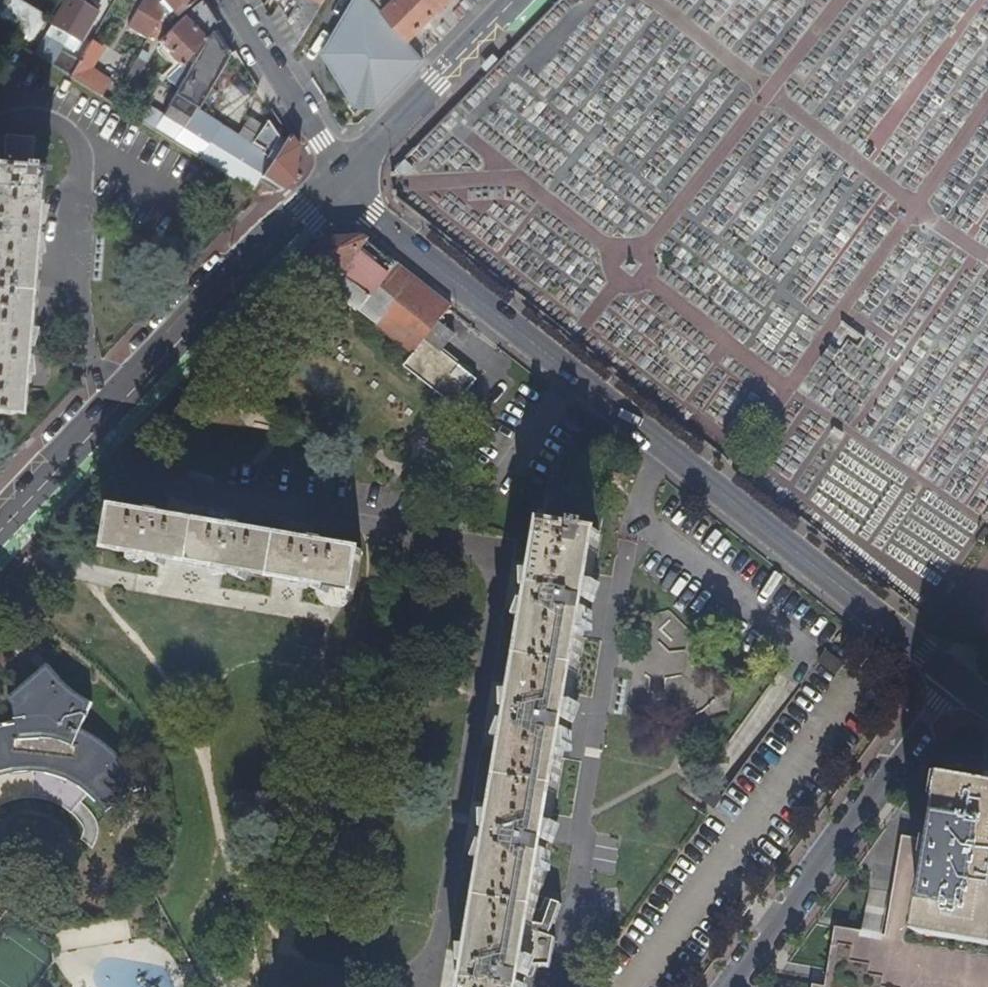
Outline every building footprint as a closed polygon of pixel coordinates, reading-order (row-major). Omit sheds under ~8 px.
[(0,9),(0,16),(24,31),(35,38),(45,21),(11,0),(6,0),(0,9)] [(78,2),(79,0),(66,0),(45,36),(71,53),(95,13),(94,12),(78,2)] [(84,0),(79,0),(78,2),(94,12),(96,7),(84,0)] [(104,18),(112,4),(110,3),(105,0),(100,0),(96,7),(94,12),(95,13),(104,18)] [(167,8),(161,0),(143,0),(132,23),(152,35),(155,29),(165,12),(167,8)] [(196,0),(161,0),(167,8),(176,18),(196,0)] [(286,9),(273,18),(283,34),(303,0),(280,0),(286,9)] [(283,34),(295,52),(326,0),(303,0),(283,34)] [(335,68),(344,82),(345,87),(348,87),(359,105),(379,106),(425,59),(374,0),(357,0),(327,51),(326,53),(335,68)] [(425,59),(482,0),(374,0),(425,59)] [(172,21),(165,12),(155,29),(159,33),(172,21)] [(16,43),(24,31),(0,16),(0,33),(16,43)] [(179,69),(185,62),(204,41),(182,19),(157,43),(168,54),(166,56),(174,64),(179,69)] [(16,43),(28,51),(34,40),(35,38),(24,31),(16,43)] [(226,59),(210,34),(205,42),(192,66),(175,96),(162,118),(209,147),(221,126),(197,110),(214,80),(226,59)] [(78,62),(34,40),(28,51),(69,77),(77,64),(78,62)] [(102,50),(89,43),(78,62),(77,64),(87,70),(110,85),(111,83),(90,71),(102,50)] [(498,56),(495,54),(481,68),(486,73),(501,59),(498,56)] [(121,75),(126,78),(137,59),(138,58),(132,55),(121,75)] [(145,64),(137,59),(126,78),(126,79),(133,83),(145,64)] [(192,66),(185,62),(179,69),(174,64),(166,78),(174,83),(169,92),(175,96),(192,66)] [(102,97),(110,85),(87,70),(77,64),(69,77),(102,97)] [(155,131),(162,118),(149,109),(141,122),(155,131)] [(201,160),(209,147),(162,118),(155,131),(201,160)] [(261,130),(246,121),(237,136),(268,156),(269,154),(279,140),(267,122),(261,130)] [(265,160),(268,156),(237,136),(221,126),(209,147),(259,179),(270,163),(265,160)] [(282,145),(279,140),(269,154),(274,157),(282,145)] [(274,157),(269,154),(268,156),(265,160),(270,163),(259,179),(268,185),(278,191),(279,192),(292,183),(296,158),(284,141),(282,145),(274,157)] [(250,191),(259,179),(209,147),(201,160),(250,191)] [(404,160),(396,168),(403,175),(407,175),(413,168),(404,160)] [(36,165),(9,162),(6,196),(0,196),(0,441),(13,442),(36,165)] [(250,191),(258,196),(278,191),(268,185),(259,179),(250,191)] [(326,239),(303,264),(314,272),(414,351),(414,352),(426,337),(440,321),(453,305),(364,236),(326,239)] [(161,307),(164,310),(178,296),(173,290),(158,305),(161,307)] [(352,313),(325,291),(320,297),(347,319),(352,313)] [(441,350),(455,333),(440,321),(426,337),(441,350)] [(405,364),(455,405),(477,379),(441,350),(426,337),(414,352),(405,364)] [(557,471),(470,986),(526,986),(528,973),(538,973),(540,965),(553,964),(558,934),(554,932),(564,899),(549,894),(544,908),(540,907),(612,481),(610,480),(609,482),(559,474),(560,471),(557,471)] [(118,503),(112,530),(110,543),(356,585),(364,545),(118,503)] [(5,775),(21,772),(38,771),(54,774),(70,780),(84,788),(96,799),(105,811),(129,792),(142,786),(137,779),(134,773),(130,767),(126,762),(121,757),(116,752),(111,747),(106,742),(101,738),(95,734),(88,731),(81,728),(93,702),(88,699),(84,696),(72,688),(68,684),(63,679),(57,673),(48,664),(8,698),(15,705),(17,721),(10,722),(2,724),(0,724),(0,777),(5,775)] [(949,776),(938,842),(905,836),(901,860),(888,935),(838,927),(830,974),(828,986),(987,986),(987,783),(949,776)]
